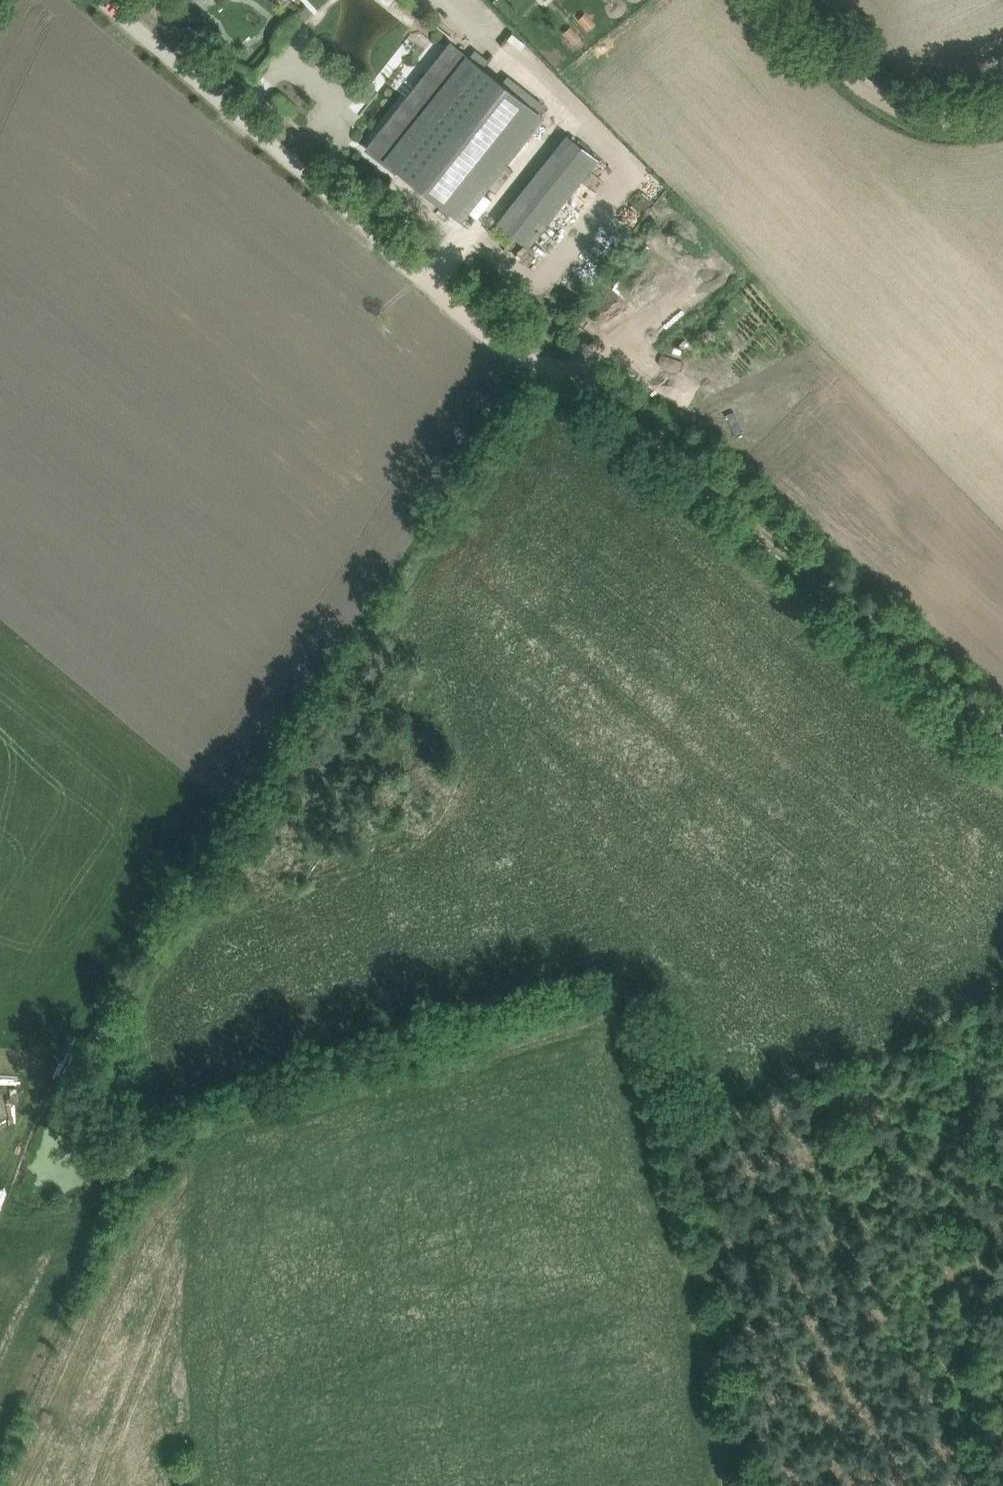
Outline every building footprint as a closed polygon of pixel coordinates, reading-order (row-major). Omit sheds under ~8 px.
[(586,13),(580,18),(588,27),(594,21),(586,13)] [(571,26),(564,32),(573,41),(579,35),(571,26)] [(452,43),(368,149),(395,170),(395,169),(459,220),(472,204),(543,114),(452,43)] [(503,229),(528,248),(599,159),(574,140),(503,229)]
